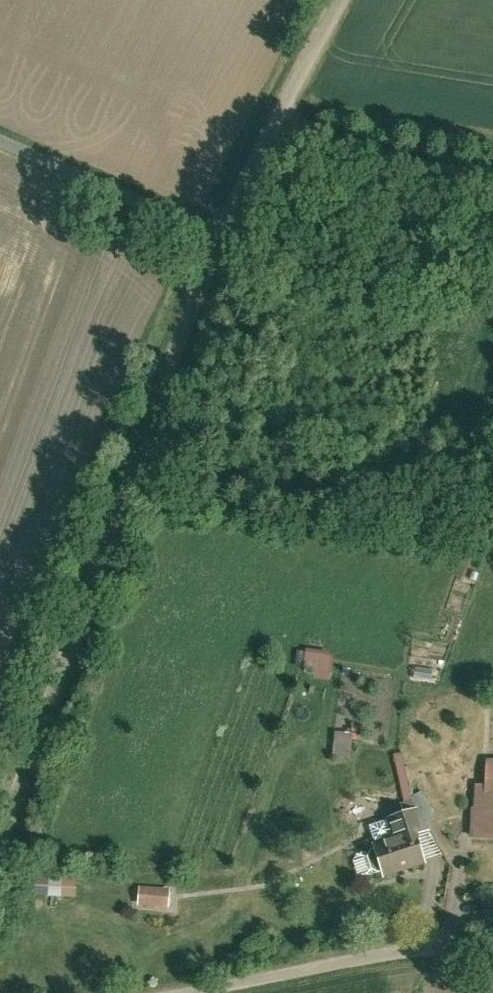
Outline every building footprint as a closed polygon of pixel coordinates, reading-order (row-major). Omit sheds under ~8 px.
[(414,637),(411,653),(443,660),(446,644),(414,637)] [(305,669),(316,669),(315,680),(333,681),(334,652),(305,651),(305,669)] [(359,730),(340,729),(339,747),(357,748),(359,730)] [(487,754),(485,782),(474,781),(471,836),(492,837),(492,754),(487,754)] [(367,808),(391,884),(433,870),(426,849),(421,851),(411,817),(416,816),(409,795),(367,808)] [(78,876),(51,876),(51,886),(36,886),(36,898),(79,897),(78,876)] [(174,885),(142,883),(141,904),(173,905),(174,885)]
